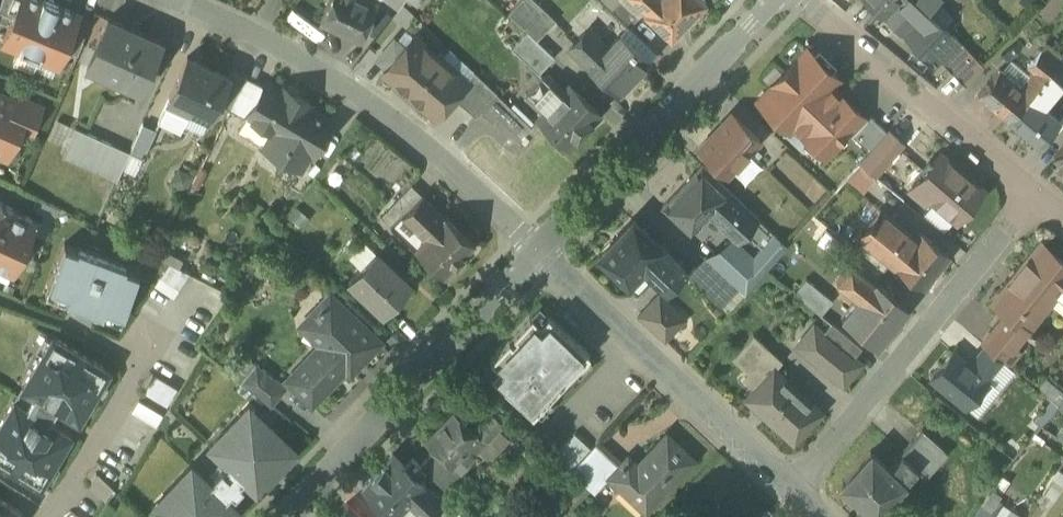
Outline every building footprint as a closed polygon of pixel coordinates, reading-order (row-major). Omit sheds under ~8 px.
[(0,7),(0,11),(14,16),(21,0),(2,0),(0,7)] [(3,42),(20,48),(20,49),(40,58),(40,57),(58,64),(65,48),(78,53),(84,39),(71,34),(79,14),(60,6),(61,4),(52,0),(21,0),(14,16),(3,42)] [(321,20),(360,39),(377,3),(370,0),(330,0),(321,20)] [(398,8),(404,0),(387,0),(398,8)] [(536,0),(519,0),(509,12),(528,30),(537,39),(556,19),(536,0)] [(644,10),(643,12),(671,36),(705,0),(635,0),(644,10)] [(885,18),(899,3),(902,0),(866,0),(885,18)] [(915,0),(902,0),(899,3),(917,20),(918,21),(927,12),(915,0)] [(927,12),(928,11),(936,2),(938,0),(915,0),(927,12)] [(954,18),(936,2),(928,11),(945,27),(954,18)] [(945,27),(928,11),(927,12),(918,21),(917,20),(903,35),(904,36),(906,34),(931,58),(952,35),(953,35),(945,27)] [(162,42),(108,17),(87,65),(117,78),(119,74),(141,84),(139,88),(141,89),(162,42)] [(537,39),(528,30),(512,47),(539,72),(555,56),(537,39)] [(620,33),(604,50),(584,32),(571,47),(590,65),(589,65),(618,93),(649,60),(620,33)] [(960,42),(942,60),(942,59),(938,63),(931,57),(931,58),(938,65),(942,61),(966,86),(984,67),(953,35),(952,35),(960,42)] [(466,80),(414,36),(404,47),(394,39),(378,58),(387,67),(383,72),(437,117),(454,97),(467,81),(466,80)] [(1027,65),(1034,70),(1021,87),(1030,95),(1062,55),(1062,50),(1049,39),(1027,65)] [(839,78),(807,48),(758,100),(789,130),(794,125),(829,159),(853,135),(867,120),(831,86),(839,78)] [(1030,95),(1038,102),(1042,98),(1046,101),(1062,81),(1062,55),(1030,95)] [(228,75),(188,56),(169,97),(210,116),(217,102),(229,76),(228,75)] [(1021,87),(999,69),(978,95),(1009,120),(1030,95),(1021,87)] [(245,77),(230,70),(228,75),(229,76),(217,102),(230,108),(245,77)] [(498,92),(475,71),(466,80),(467,81),(454,97),(476,116),(481,111),(481,110),(497,93),(498,92)] [(544,75),(528,92),(546,109),(562,93),(544,75)] [(310,104),(284,88),(282,91),(267,82),(238,130),(301,168),(311,151),(313,153),(333,120),(309,106),(310,104)] [(546,109),(539,117),(568,144),(598,112),(569,85),(562,93),(546,109)] [(0,92),(0,153),(7,156),(21,123),(32,128),(42,105),(19,95),(17,99),(0,92)] [(497,93),(481,110),(481,111),(493,123),(510,105),(497,93)] [(1038,102),(1030,95),(1009,120),(1037,144),(1058,119),(1038,102)] [(153,101),(138,133),(153,140),(168,107),(153,101)] [(732,114),(700,148),(728,173),(759,139),(732,114)] [(867,120),(853,135),(871,152),(888,132),(871,116),(867,120)] [(531,127),(521,117),(512,127),(522,136),(524,133),(525,134),(531,127)] [(223,122),(207,154),(222,162),(238,130),(223,122)] [(130,151),(76,127),(63,156),(117,180),(130,151)] [(890,131),(862,164),(875,176),(903,143),(890,131)] [(522,136),(508,151),(488,132),(475,146),(494,165),(522,192),(553,160),(525,134),(524,133),(522,136)] [(1054,158),(1062,166),(1062,148),(1054,158)] [(984,189),(941,153),(912,188),(928,201),(930,198),(957,221),(984,189)] [(720,182),(702,164),(663,206),(691,232),(708,214),(733,238),(738,242),(759,219),(720,182)] [(474,243),(412,184),(382,216),(444,275),(454,264),(455,265),(464,255),(463,254),(474,243)] [(0,203),(0,266),(14,272),(38,220),(0,203)] [(921,231),(916,237),(880,208),(858,235),(861,238),(862,237),(891,260),(891,261),(923,286),(949,254),(921,231)] [(662,247),(633,220),(600,255),(628,282),(645,264),(655,274),(668,286),(683,269),(692,259),(684,252),(676,261),(662,247)] [(738,242),(733,238),(711,262),(729,278),(728,279),(738,289),(743,294),(746,290),(747,292),(767,269),(788,246),(775,233),(754,256),(738,242)] [(891,260),(862,237),(861,238),(853,248),(882,272),(891,261),(891,260)] [(65,243),(49,286),(68,293),(65,300),(101,314),(104,307),(124,314),(140,271),(126,266),(127,263),(79,245),(78,248),(65,243)] [(994,301),(1009,313),(1027,327),(1056,291),(1062,296),(1062,261),(1041,243),(994,301)] [(882,272),(853,248),(846,258),(851,261),(875,280),(882,272)] [(411,285),(376,252),(349,280),(384,313),(411,285)] [(711,262),(705,256),(688,274),(722,306),(738,289),(728,279),(729,278),(711,262)] [(907,305),(875,280),(851,261),(836,279),(843,285),(860,298),(844,318),(876,344),(907,305)] [(189,273),(169,262),(160,276),(178,288),(189,273)] [(178,288),(160,276),(155,284),(173,296),(178,288)] [(833,299),(806,278),(794,292),(821,314),(833,299)] [(659,294),(640,315),(665,339),(685,319),(659,294)] [(378,341),(330,296),(302,325),(323,344),(289,380),(312,402),(354,357),(359,361),(378,341)] [(545,313),(486,375),(515,402),(527,390),(562,353),(574,340),(545,313)] [(1009,313),(984,344),(986,346),(1009,365),(1020,352),(1012,345),(1027,327),(1009,313)] [(863,347),(832,322),(825,331),(814,324),(796,345),(844,383),(860,363),(854,358),(863,347)] [(767,346),(754,334),(732,357),(761,383),(774,368),(775,369),(783,360),(767,346)] [(52,336),(23,387),(35,394),(57,407),(79,420),(109,370),(52,336)] [(595,360),(574,340),(562,353),(583,373),(584,372),(595,360)] [(1009,365),(986,346),(970,365),(987,379),(990,376),(1004,387),(1017,371),(1009,365)] [(970,365),(953,352),(932,377),(965,405),(987,379),(970,365)] [(562,353),(527,390),(548,409),(547,410),(547,411),(584,372),(583,373),(562,353)] [(287,387),(256,363),(241,381),(272,406),(287,387)] [(775,369),(774,368),(761,383),(747,398),(758,407),(759,405),(770,414),(768,416),(794,441),(821,411),(775,369)] [(177,388),(155,375),(145,392),(167,405),(177,388)] [(548,409),(527,390),(515,402),(536,422),(547,410),(548,409)] [(35,394),(27,407),(49,421),(57,407),(35,394)] [(0,424),(0,461),(41,485),(71,434),(49,421),(27,407),(14,400),(0,424)] [(162,414),(139,400),(131,412),(156,426),(162,414)] [(474,428),(454,409),(424,439),(435,450),(451,465),(452,464),(470,445),(480,433),(474,428)] [(491,410),(474,428),(480,433),(470,445),(477,452),(491,437),(499,428),(504,422),(491,410)] [(239,416),(209,447),(229,465),(244,480),(257,491),(296,450),(283,437),(277,443),(267,434),(273,428),(255,411),(245,422),(239,416)] [(510,439),(499,428),(491,437),(502,447),(510,439)] [(949,453),(923,429),(900,454),(902,455),(903,454),(918,468),(917,469),(927,478),(949,453)] [(974,437),(966,429),(960,436),(968,443),(974,437)] [(667,434),(638,465),(628,456),(609,476),(646,511),(694,459),(667,434)] [(597,443),(572,470),(592,488),(617,461),(597,443)] [(451,465),(435,450),(421,466),(427,471),(446,489),(461,473),(452,464),(451,465)] [(903,454),(890,468),(871,451),(841,483),(875,515),(905,482),(918,468),(903,454)] [(393,454),(363,486),(395,516),(409,502),(425,484),(419,479),(427,471),(421,466),(413,458),(406,466),(393,454)] [(191,465),(163,496),(169,501),(158,513),(163,516),(232,516),(239,510),(226,498),(211,484),(191,465)] [(216,479),(211,484),(226,498),(231,494),(235,498),(245,488),(240,484),(244,480),(229,465),(224,470),(221,468),(213,476),(216,479)] [(1043,491),(1054,499),(1062,486),(1062,473),(1058,469),(1043,491)] [(113,488),(97,473),(89,485),(105,500),(113,488)] [(1001,476),(993,488),(1001,493),(1008,482),(1001,476)] [(425,484),(409,502),(425,516),(429,516),(443,502),(425,484)] [(993,488),(982,503),(990,509),(1001,493),(993,488)] [(0,499),(0,516),(22,516),(24,514),(0,499)] [(348,502),(334,516),(364,516),(348,502)]
